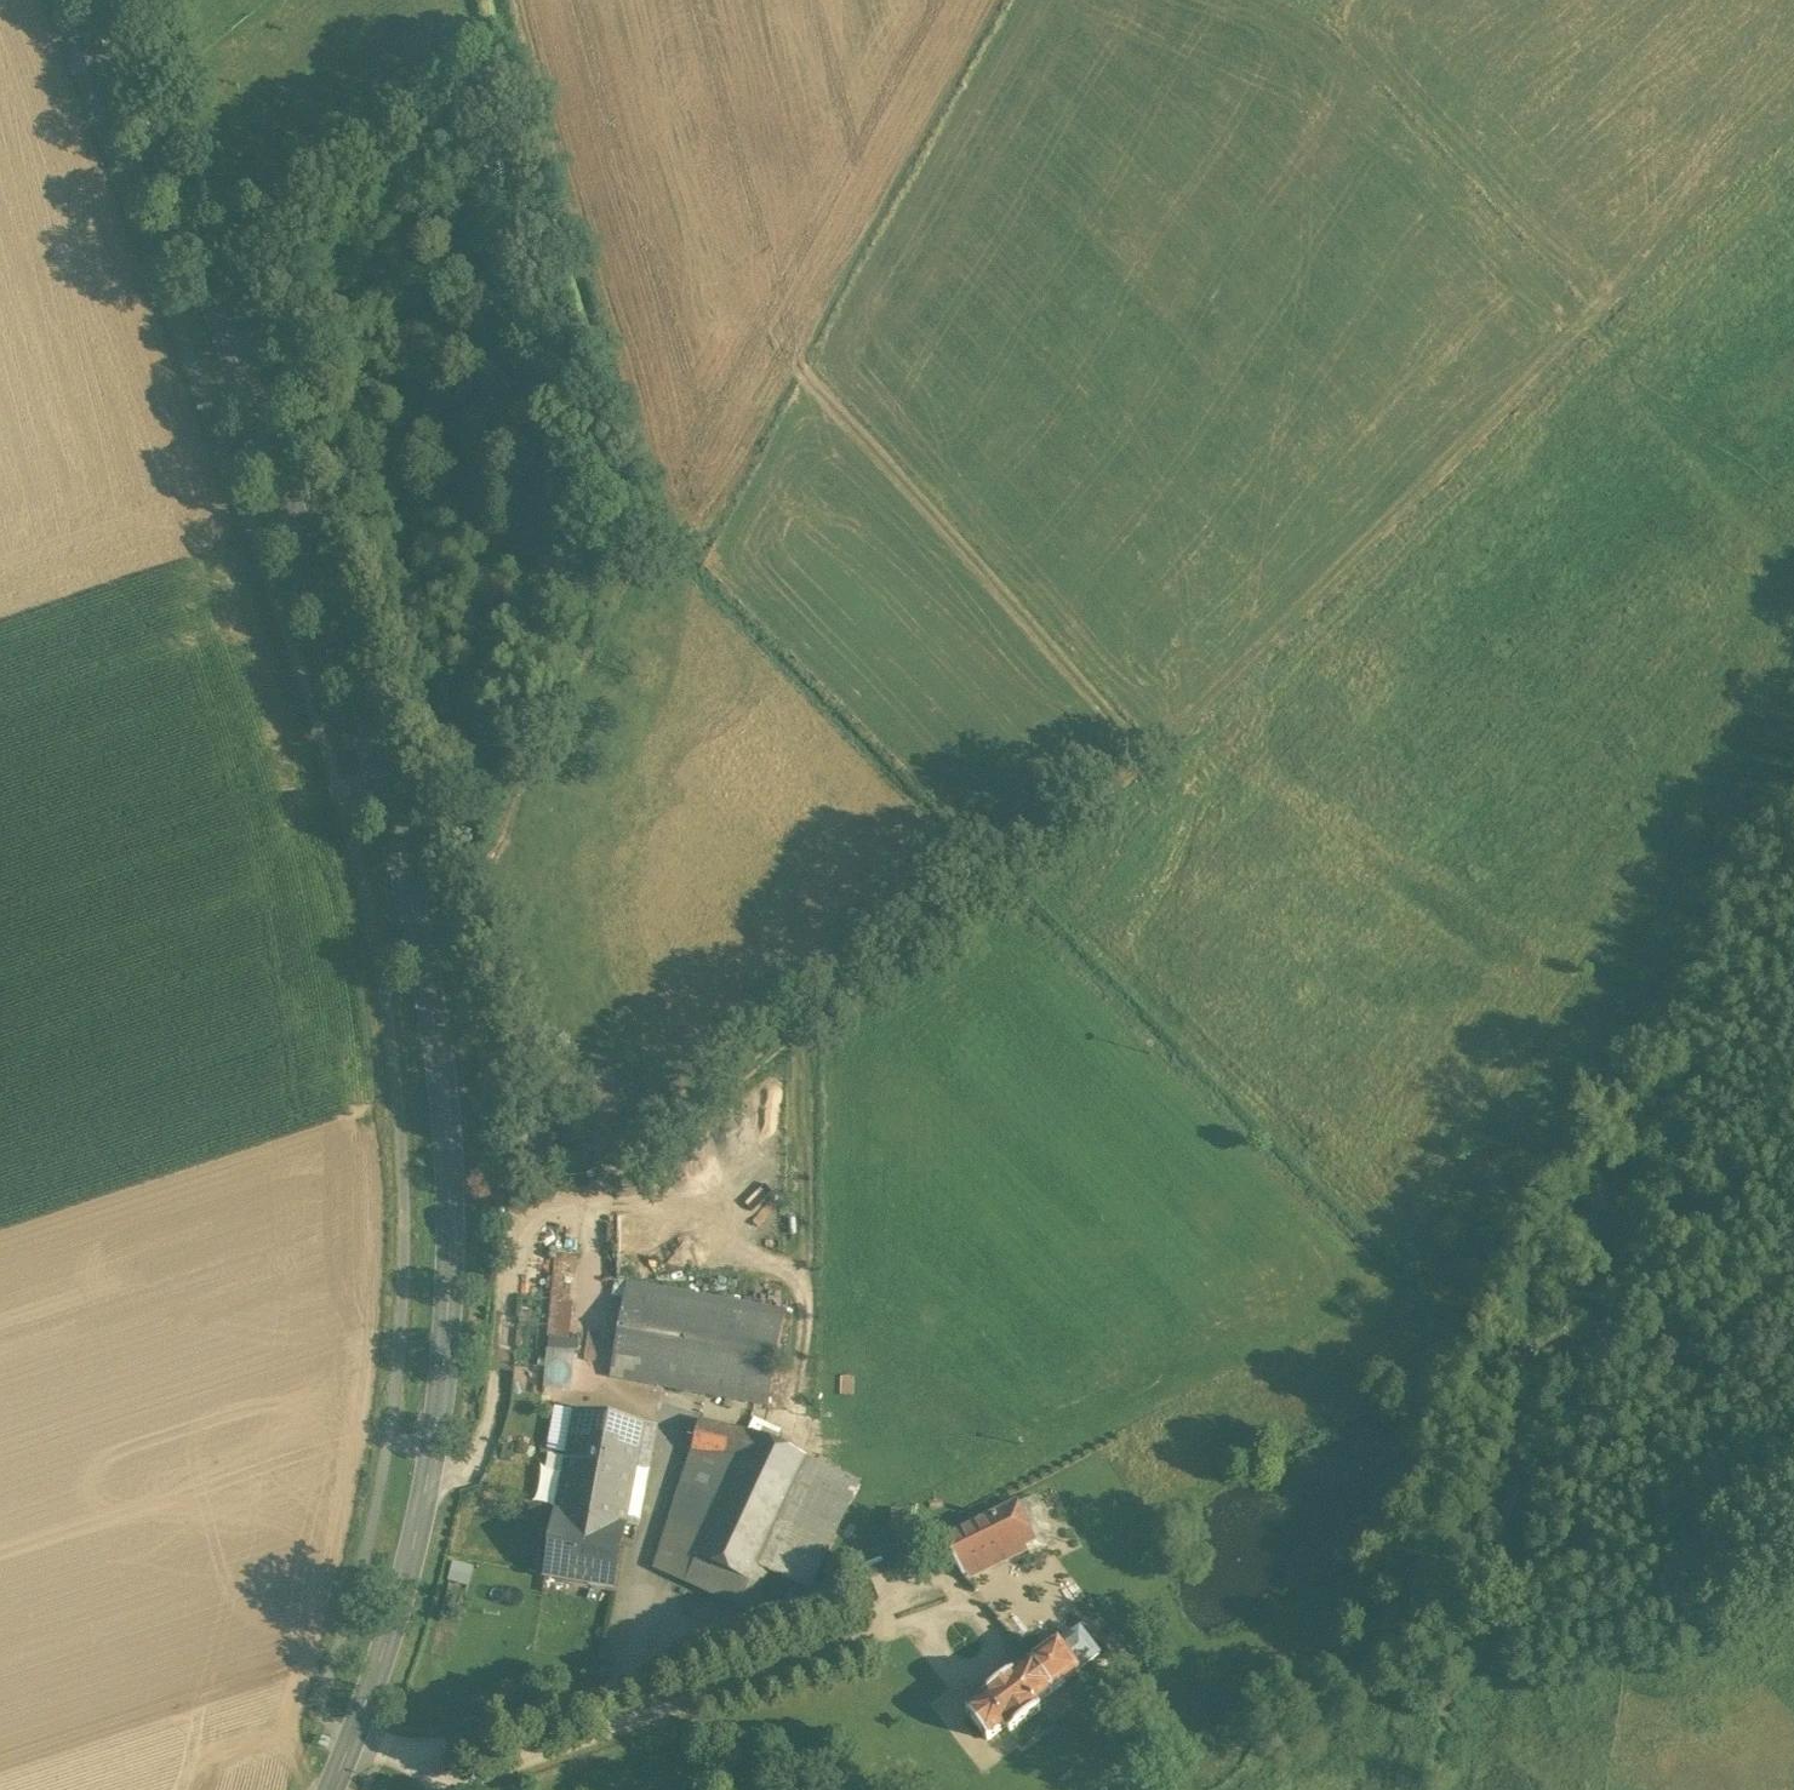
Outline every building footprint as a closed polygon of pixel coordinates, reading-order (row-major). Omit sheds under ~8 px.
[(558,1250),(557,1268),(572,1269),(573,1251),(558,1250)] [(555,1270),(551,1330),(575,1331),(578,1272),(555,1270)] [(784,1305),(625,1279),(610,1375),(769,1401),(784,1305)] [(550,1388),(578,1388),(579,1338),(551,1338),(550,1388)] [(644,1423),(577,1411),(547,1573),(614,1585),(644,1423)] [(831,1467),(751,1429),(701,1418),(692,1448),(664,1541),(678,1547),(723,1569),(763,1587),(771,1569),(795,1517),(808,1491),(817,1496),(831,1467)] [(831,1467),(817,1496),(808,1491),(795,1517),(832,1535),(858,1480),(831,1467)] [(1058,1539),(1036,1495),(1020,1503),(1038,1540),(1027,1545),(1030,1552),(1058,1539)] [(1019,1501),(938,1540),(965,1575),(1027,1545),(1038,1540),(1020,1503),(1019,1501)] [(808,1586),(832,1535),(795,1517),(771,1569),(808,1586)] [(723,1569),(678,1547),(668,1569),(713,1591),(723,1569)] [(449,1576),(469,1583),(476,1566),(456,1558),(449,1576)] [(753,1609),(763,1587),(723,1569),(713,1591),(753,1609)] [(1081,1627),(1059,1644),(1079,1670),(1101,1654),(1081,1627)] [(1059,1643),(1015,1675),(1014,1673),(984,1696),(985,1697),(967,1711),(988,1739),(1007,1725),(1011,1731),(1041,1709),(1036,1703),(1080,1671),(1079,1670),(1059,1644),(1059,1643)]
